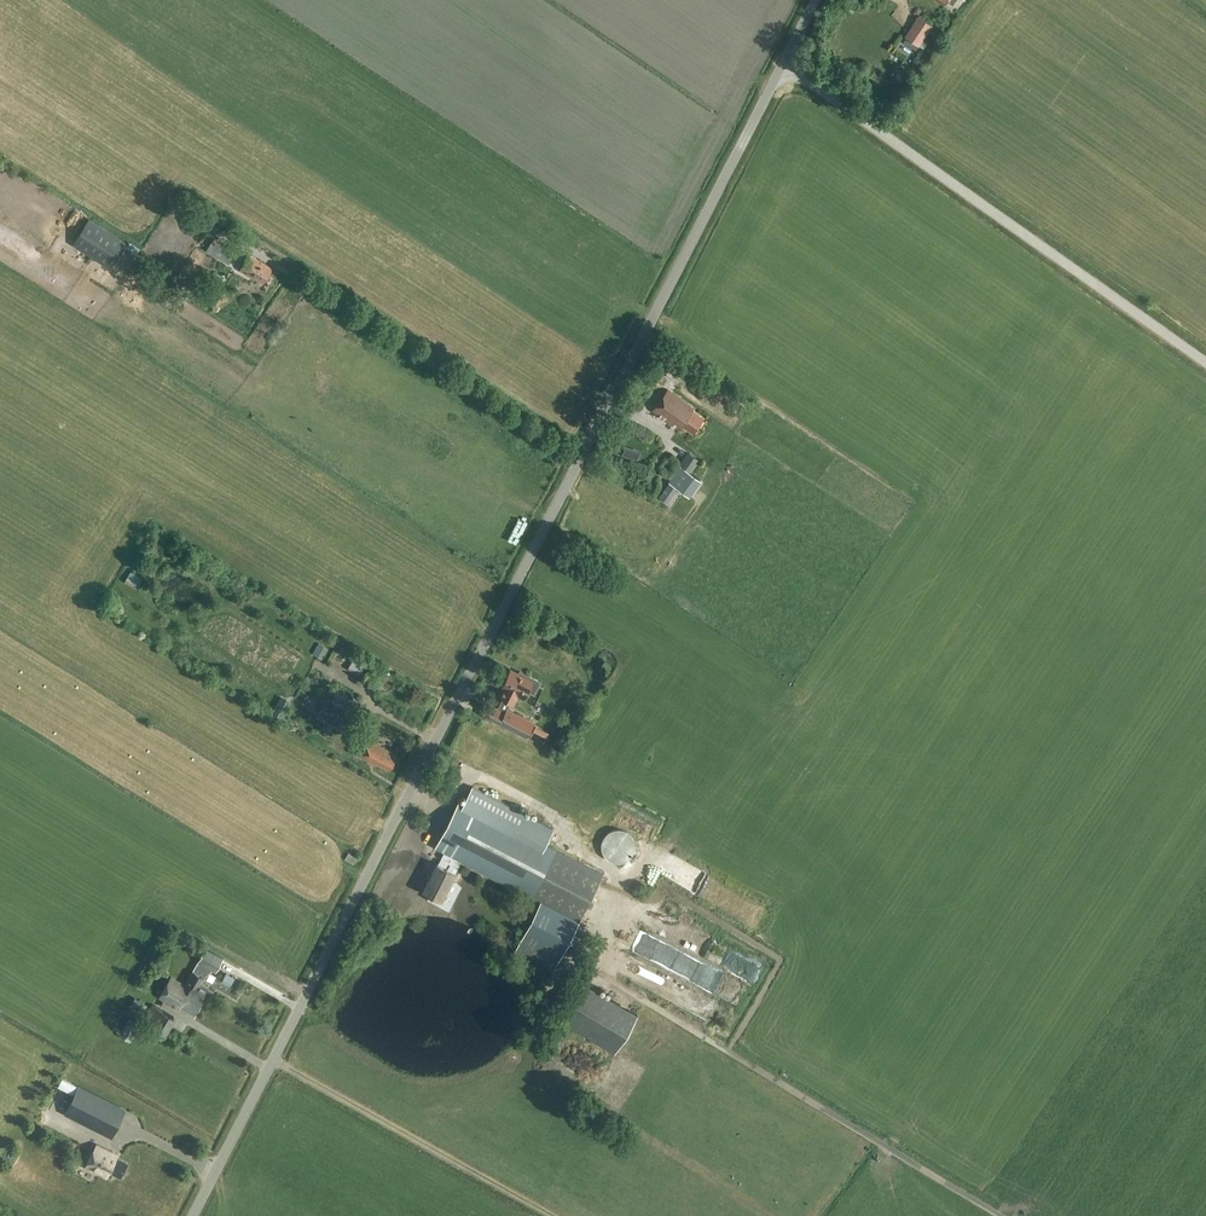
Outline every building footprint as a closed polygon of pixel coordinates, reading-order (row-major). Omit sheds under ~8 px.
[(914,50),(917,46),(931,27),(918,17),(904,36),(906,37),(903,42),(914,50)] [(78,218),(83,222),(91,209),(86,205),(78,218)] [(87,222),(74,243),(112,267),(125,247),(87,222)] [(223,243),(213,238),(206,250),(213,255),(212,256),(220,260),(222,258),(228,262),(235,250),(230,247),(227,249),(221,244),(223,243)] [(272,268),(249,254),(239,271),(253,280),(255,276),(264,281),(272,268)] [(667,389),(652,411),(673,426),(675,422),(682,426),(682,425),(693,433),(704,418),(693,410),(694,408),(667,389)] [(679,465),(680,466),(668,482),(669,482),(658,496),(668,503),(678,489),(681,492),(693,476),(690,473),(700,461),(688,454),(679,465)] [(329,652),(335,640),(329,638),(323,649),(329,652)] [(360,665),(372,669),(376,656),(364,652),(360,665)] [(497,709),(492,706),(487,716),(526,736),(533,723),(506,710),(515,694),(524,698),(527,691),(534,694),(540,682),(527,676),(526,678),(510,670),(501,687),(504,688),(500,697),(503,698),(497,709)] [(337,690),(329,702),(326,700),(321,701),(318,707),(320,711),(316,717),(325,723),(341,733),(359,703),(337,690)] [(549,733),(535,726),(530,738),(543,744),(549,733)] [(377,764),(389,770),(397,755),(363,737),(354,754),(376,766),(377,764)] [(578,770),(570,783),(584,791),(591,778),(578,770)] [(464,803),(459,800),(435,848),(445,853),(439,865),(437,864),(423,891),(441,900),(455,873),(461,861),(539,902),(517,948),(555,966),(564,950),(578,957),(588,936),(575,929),(603,875),(545,845),(553,829),(472,787),(464,803)] [(622,829),(613,830),(606,833),(602,839),(601,844),(601,850),(604,856),(609,861),(618,863),(625,861),(632,856),(635,848),(633,840),(629,833),(622,829)] [(362,860),(367,852),(358,847),(354,855),(362,860)] [(415,865),(421,853),(412,848),(405,860),(415,865)] [(353,864),(357,858),(348,853),(345,859),(353,864)] [(512,914),(518,899),(508,895),(502,910),(512,914)] [(682,927),(682,908),(667,908),(667,927),(682,927)] [(679,959),(745,989),(754,970),(688,940),(679,959)] [(194,972),(187,984),(191,987),(188,992),(200,1000),(208,987),(202,983),(205,978),(203,977),(209,968),(215,972),(223,959),(205,949),(192,971),(194,972)] [(700,996),(704,988),(668,969),(663,977),(655,973),(657,970),(643,962),(641,965),(645,967),(643,972),(681,993),(684,987),(700,996)] [(227,974),(223,982),(231,986),(235,978),(227,974)] [(170,977),(159,997),(179,1009),(180,1007),(192,1014),(200,1000),(188,992),(191,987),(187,984),(186,986),(170,977)] [(615,1052),(637,1015),(584,983),(562,1021),(615,1052)] [(135,997),(127,1010),(139,1018),(146,1005),(135,997)] [(174,1018),(152,1004),(142,1020),(164,1033),(174,1018)] [(131,1017),(119,1035),(130,1042),(142,1024),(131,1017)] [(78,1088),(65,1114),(111,1136),(124,1110),(78,1088)] [(96,1146),(85,1167),(106,1177),(109,1172),(120,1177),(127,1163),(109,1154),(110,1153),(96,1146)]
